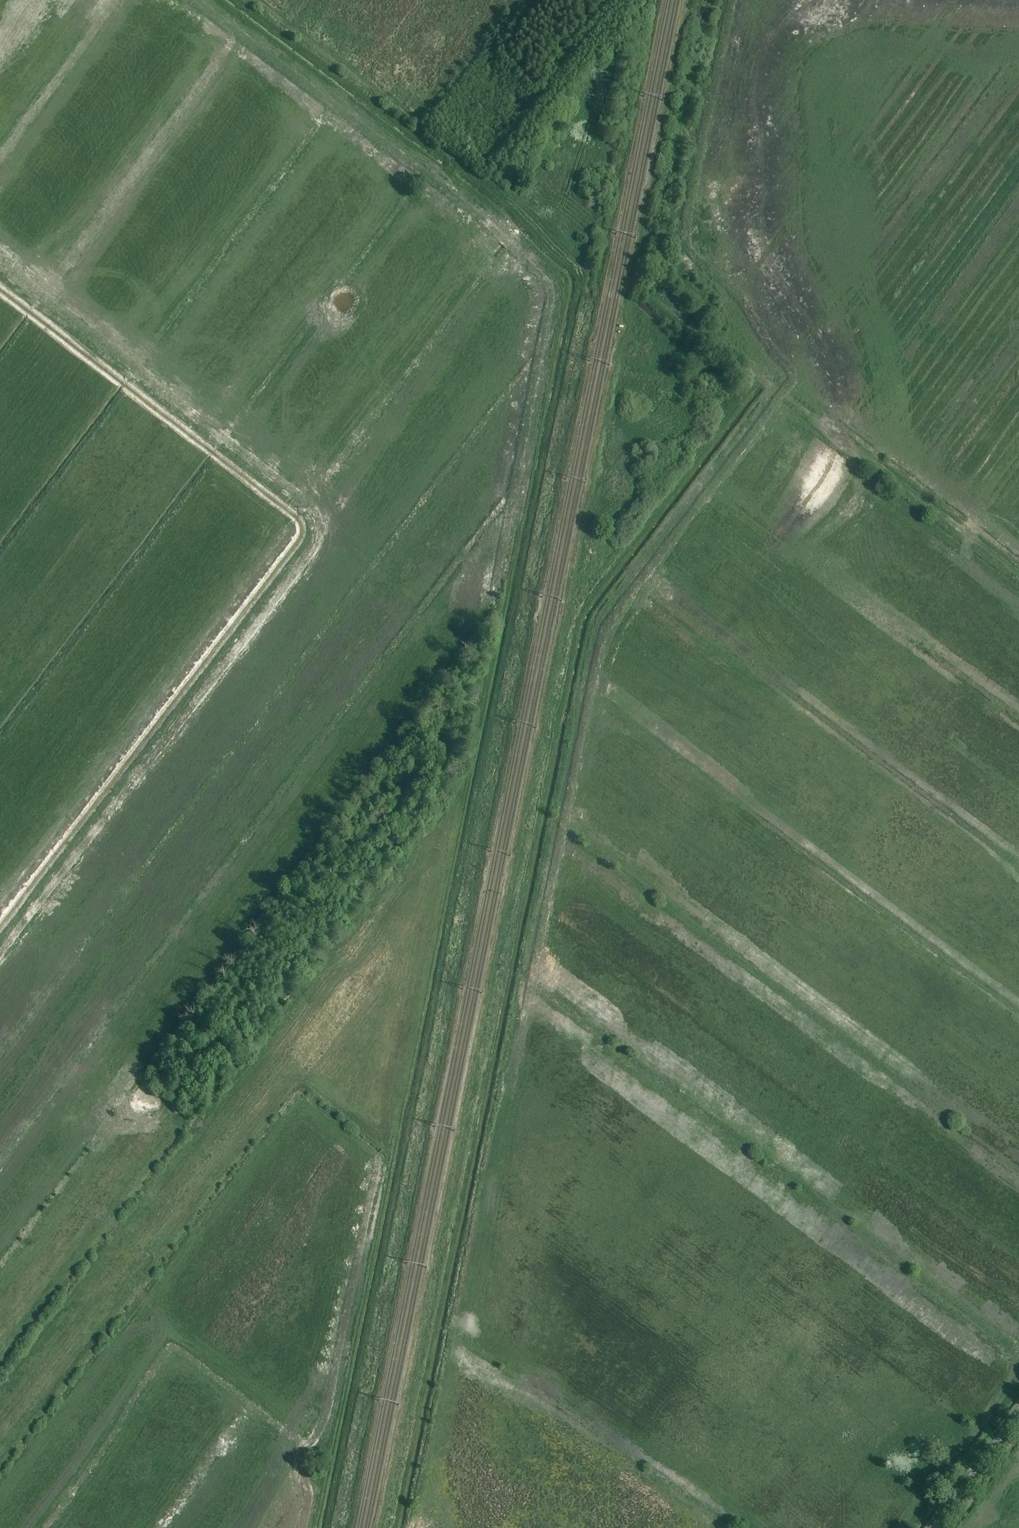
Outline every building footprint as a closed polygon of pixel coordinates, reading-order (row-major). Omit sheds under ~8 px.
[(983,1475),(991,1468),(986,1462),(977,1469),(983,1475)]
